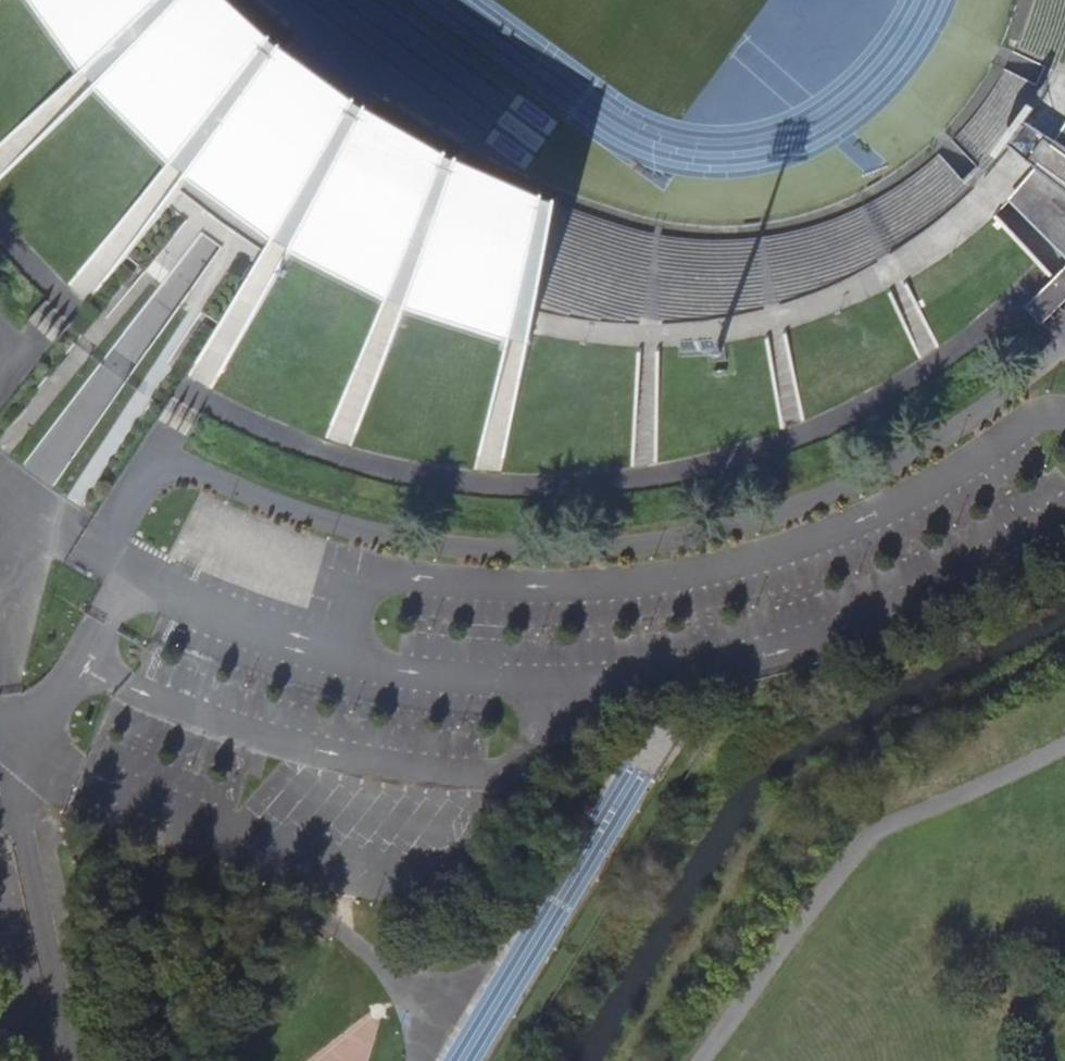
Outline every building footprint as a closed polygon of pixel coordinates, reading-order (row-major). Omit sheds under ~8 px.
[(71,312),(0,404),(0,450),(89,516),(182,382),(374,465),(543,483),(705,464),(845,410),(973,333),(1064,264),(1064,265),(1064,0),(1032,0),(1022,28),(1010,58),(994,87),(971,120),(943,150),(907,178),(870,202),(840,217),(799,229),(770,234),(729,238),(695,238),(654,233),(609,220),(557,202),(478,170),(417,138),(354,99),(292,50),(235,0),(0,0),(0,227),(71,312)]
